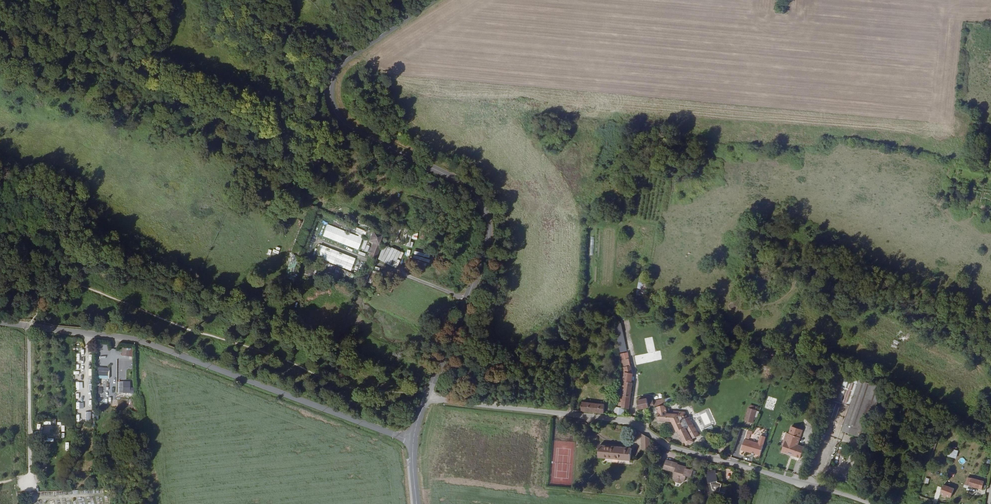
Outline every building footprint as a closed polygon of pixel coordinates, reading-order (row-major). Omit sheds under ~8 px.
[(326,224),(322,236),(349,246),(348,250),(353,252),(354,249),(357,250),(362,236),(363,237),(365,230),(350,225),(348,232),(326,224)] [(368,240),(373,242),(368,255),(371,256),(369,260),(374,261),(376,257),(376,258),(380,246),(377,245),(382,235),(372,230),(371,233),(368,240)] [(392,266),(399,251),(383,244),(376,259),(392,266)] [(429,259),(428,258),(430,255),(414,250),(412,258),(428,262),(429,259)] [(362,278),(313,257),(311,261),(317,263),(314,270),(358,288),(359,287),(362,278)] [(364,265),(362,272),(370,275),(373,265),(368,264),(367,266),(364,265)] [(96,345),(96,364),(107,365),(107,361),(103,361),(103,356),(105,356),(105,345),(96,345)] [(131,356),(131,349),(121,348),(121,356),(131,356)] [(117,360),(117,393),(130,393),(130,382),(126,381),(126,369),(131,369),(131,360),(117,360)] [(95,379),(108,379),(108,367),(96,367),(95,379)] [(620,393),(617,409),(621,410),(626,411),(628,403),(632,385),(630,379),(622,377),(621,383),(622,383),(620,393)] [(850,439),(853,432),(862,412),(866,404),(834,390),(830,401),(832,402),(847,409),(842,422),(837,433),(850,439)] [(634,401),(636,409),(662,403),(661,398),(650,400),(649,397),(634,401)] [(581,402),(580,412),(593,413),(601,414),(602,405),(581,402)] [(871,421),(875,408),(866,404),(862,412),(853,432),(856,433),(865,437),(871,421)] [(662,405),(654,407),(653,414),(654,414),(654,422),(666,421),(670,427),(680,440),(681,440),(684,445),(686,446),(692,442),(690,438),(696,434),(684,416),(678,420),(673,413),(669,416),(666,416),(667,413),(662,413),(662,405)] [(744,409),(741,418),(748,420),(751,412),(744,409)] [(796,432),(786,427),(783,434),(778,446),(777,446),(774,452),(792,460),(797,449),(791,446),(794,439),(793,439),(796,432)] [(639,435),(638,451),(646,452),(647,439),(643,437),(639,435)] [(757,442),(744,439),(741,449),(760,455),(765,437),(759,435),(757,442)] [(623,449),(616,448),(608,447),(599,446),(598,459),(604,459),(604,463),(613,463),(629,465),(629,461),(630,461),(631,449),(623,449)] [(956,459),(958,451),(949,448),(947,456),(956,459)] [(679,463),(673,461),(671,461),(672,459),(666,457),(665,458),(654,455),(652,463),(657,464),(663,466),(661,472),(662,472),(661,475),(667,477),(668,474),(671,475),(673,470),(675,471),(677,466),(678,466),(679,463)] [(715,472),(711,472),(701,474),(702,481),(705,481),(705,483),(701,486),(702,492),(707,493),(711,490),(722,494),(725,485),(715,482),(715,479),(716,479),(715,472)] [(968,484),(965,491),(973,495),(976,488),(968,484)] [(951,497),(954,488),(943,485),(940,494),(951,497)]
